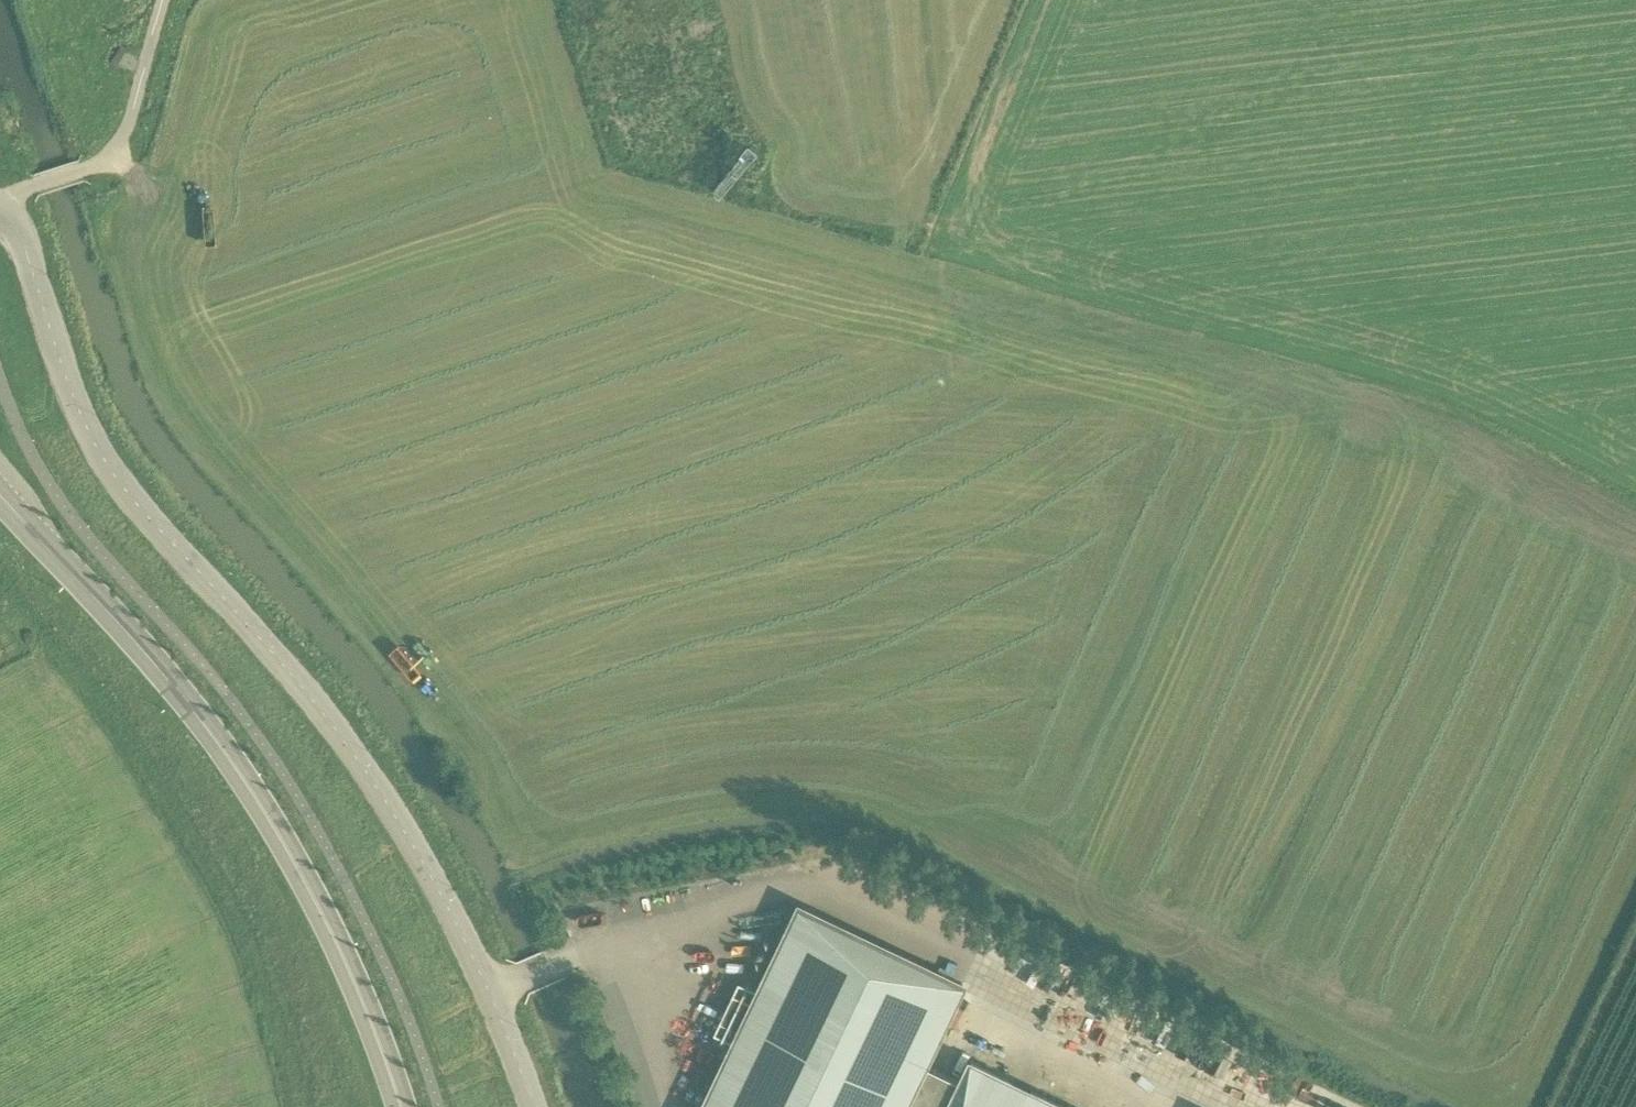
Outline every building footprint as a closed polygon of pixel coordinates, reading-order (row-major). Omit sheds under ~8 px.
[(959,1079),(934,1068),(972,988),(801,907),(706,1106),(1068,1106),(968,1059),(959,1079)]
